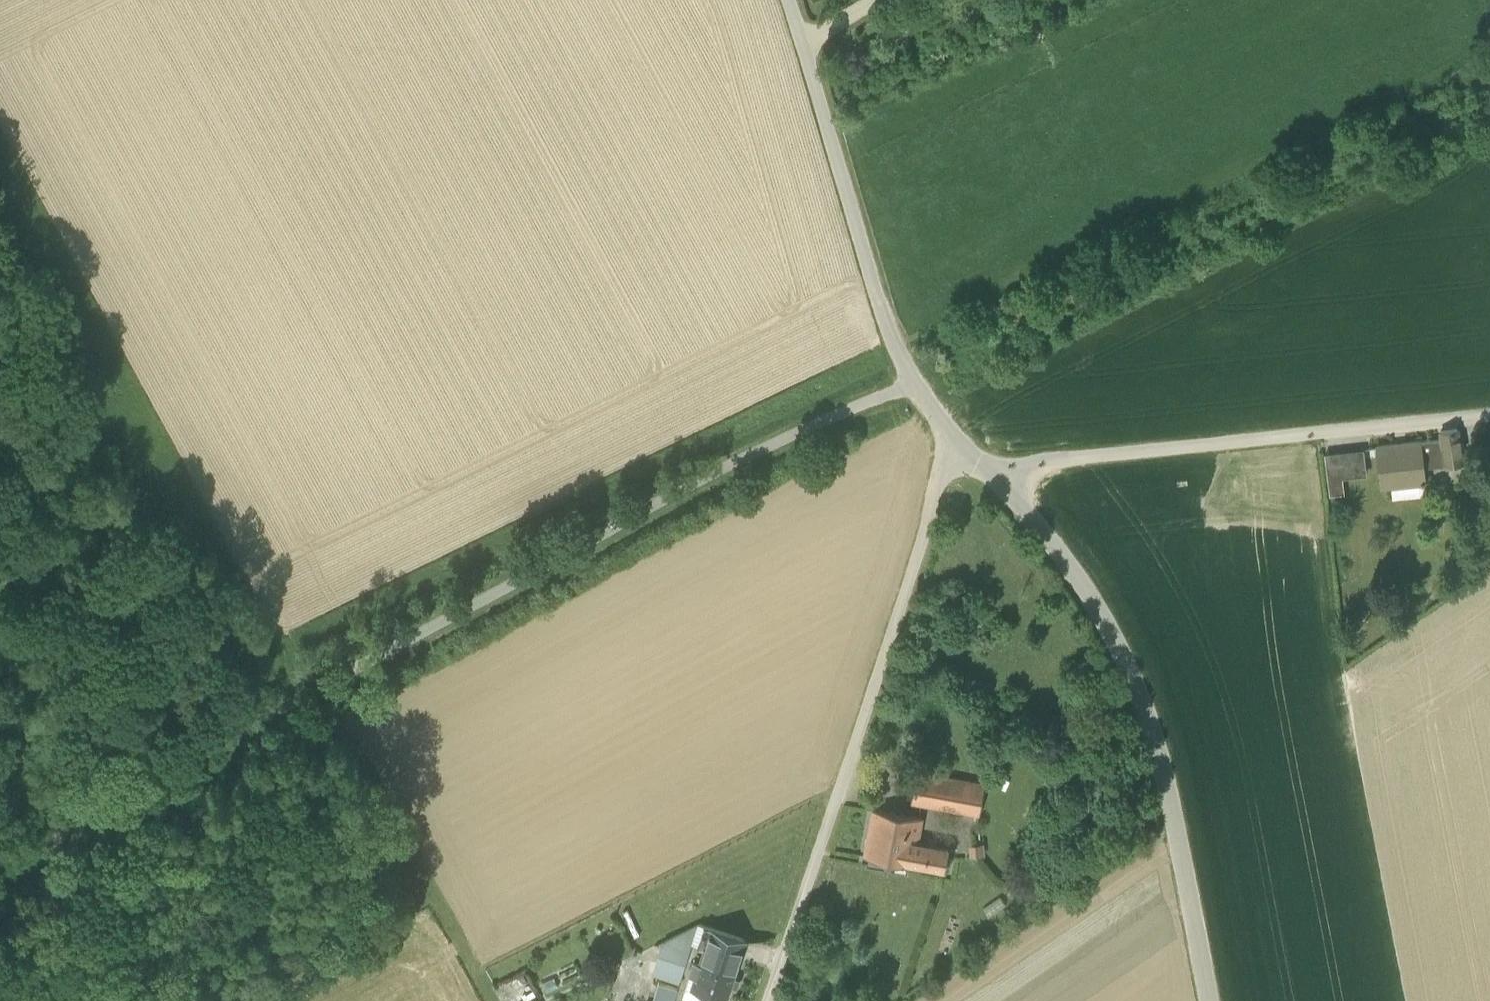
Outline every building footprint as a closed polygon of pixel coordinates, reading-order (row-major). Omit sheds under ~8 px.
[(1442,432),(1443,440),(1421,442),(1424,463),(1447,461),(1447,465),(1463,463),(1458,430),(1442,432)] [(1391,475),(1392,487),(1422,483),(1423,484),(1425,484),(1425,483),(1426,483),(1424,463),(1421,442),(1379,447),(1382,475),(1391,475)] [(1333,452),(1335,472),(1369,469),(1367,449),(1333,452)] [(914,800),(979,813),(985,785),(919,773),(914,800)] [(914,863),(946,869),(950,849),(918,843),(923,817),(875,808),(866,856),(914,865),(914,863)] [(699,944),(706,946),(713,927),(705,925),(699,944)] [(696,960),(691,974),(696,976),(693,987),(708,992),(726,998),(731,984),(737,986),(740,978),(734,976),(746,938),(713,927),(706,946),(701,962),(696,960)] [(653,972),(680,980),(692,944),(671,937),(664,941),(653,972)] [(708,992),(693,987),(696,976),(691,974),(684,996),(698,1000),(705,1000),(708,992)] [(653,1000),(673,1000),(678,987),(660,981),(653,1000)]
